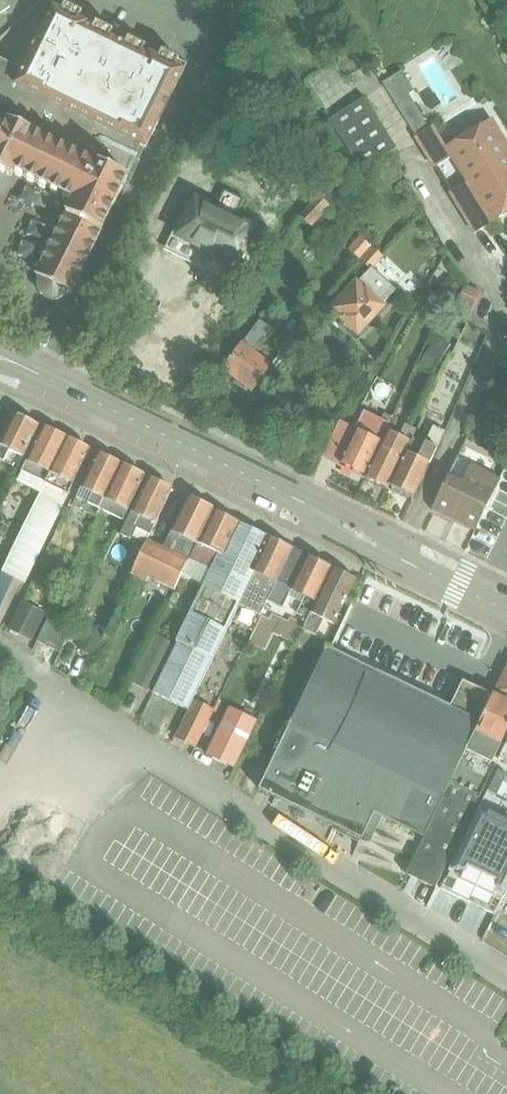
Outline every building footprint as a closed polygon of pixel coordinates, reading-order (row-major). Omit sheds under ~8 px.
[(9,7),(4,0),(0,0),(0,14),(9,7)] [(70,292),(126,177),(123,176),(138,146),(143,149),(183,71),(51,8),(21,70),(0,60),(0,171),(10,176),(13,171),(72,200),(35,275),(39,277),(37,283),(38,290),(43,295),(49,298),(56,298),(62,295),(66,290),(70,292)] [(382,83),(416,137),(415,137),(433,167),(450,156),(465,181),(448,191),(473,232),(506,212),(506,147),(489,119),(444,147),(432,127),(429,129),(407,95),(413,92),(400,71),(382,83)] [(361,170),(395,148),(363,98),(329,119),(361,170)] [(317,196),(328,206),(331,209),(342,197),(316,173),(305,185),(317,196)] [(194,200),(171,247),(204,264),(209,252),(236,265),(253,229),(233,219),(242,200),(223,191),(214,210),(194,200)] [(328,206),(317,196),(299,217),(306,224),(328,206)] [(370,269),(381,256),(360,237),(349,250),(370,269)] [(330,300),(326,305),(357,333),(381,306),(380,305),(390,294),(395,289),(371,267),(370,269),(367,272),(356,283),(355,283),(335,304),(330,300)] [(449,275),(437,288),(450,299),(461,286),(449,275)] [(468,317),(480,292),(464,285),(453,310),(468,317)] [(261,342),(278,320),(264,309),(256,320),(258,322),(221,370),(233,380),(231,383),(245,393),(247,390),(250,392),(268,369),(271,372),(282,358),(261,342)] [(438,335),(427,352),(440,360),(450,342),(438,335)] [(369,372),(363,383),(369,386),(375,375),(369,372)] [(363,411),(354,429),(339,421),(322,456),(342,465),(341,467),(351,472),(352,470),(363,476),(378,446),(386,430),(389,424),(363,411)] [(12,412),(0,438),(0,461),(17,469),(38,425),(12,412)] [(378,446),(363,476),(363,478),(387,489),(388,486),(404,452),(411,437),(415,430),(404,425),(399,436),(386,430),(378,446)] [(411,437),(404,452),(388,486),(391,487),(391,491),(398,495),(402,492),(413,497),(444,431),(432,426),(424,444),(411,437)] [(44,483),(65,438),(42,427),(21,472),(44,483)] [(44,483),(42,485),(1,571),(0,574),(0,606),(14,577),(24,582),(67,494),(88,449),(65,438),(44,483)] [(99,509),(120,465),(96,453),(75,498),(99,509)] [(456,458),(447,476),(431,509),(449,519),(451,515),(476,527),(499,479),(456,458)] [(120,465),(99,509),(122,520),(143,476),(120,465)] [(149,535),(171,489),(147,478),(119,535),(129,540),(135,528),(149,535)] [(196,543),(213,510),(187,497),(167,537),(175,541),(178,535),(196,543)] [(188,560),(181,574),(202,584),(218,553),(221,555),(235,527),(238,522),(213,510),(196,543),(189,558),(188,560)] [(175,645),(152,693),(187,710),(239,604),(255,571),(251,569),(264,541),(235,527),(221,555),(218,553),(202,584),(175,640),(177,641),(175,645)] [(265,600),(291,548),(267,536),(264,541),(251,569),(255,571),(239,604),(260,614),(266,601),(265,600)] [(181,574),(188,560),(146,540),(130,574),(146,582),(148,578),(174,589),(181,574)] [(265,600),(266,601),(280,608),(289,589),(306,555),(291,548),(265,600)] [(306,555),(289,589),(305,596),(297,614),(306,619),(331,567),(306,555)] [(331,567),(306,619),(301,629),(315,636),(323,620),(333,624),(355,579),(331,567)] [(31,639),(43,614),(20,603),(8,628),(31,639)] [(260,614),(247,642),(252,645),(257,635),(258,636),(267,617),(260,614)] [(47,617),(36,641),(59,653),(70,629),(47,617)] [(89,624),(78,649),(91,655),(103,631),(89,624)] [(152,693),(175,645),(154,634),(130,682),(152,693)] [(326,647),(257,790),(361,839),(373,813),(425,837),(474,732),(491,695),(490,694),(490,695),(462,681),(450,706),(353,660),(326,647)] [(474,732),(453,777),(425,837),(406,874),(422,882),(434,887),(478,798),(494,764),(491,762),(506,728),(506,668),(505,667),(491,695),(474,732)] [(192,701),(188,710),(175,736),(195,746),(213,711),(192,701)] [(224,717),(206,755),(234,769),(253,731),(224,717)] [(497,770),(487,791),(496,796),(506,774),(497,770)] [(439,889),(494,915),(503,898),(506,890),(506,821),(479,807),(448,871),(439,889)]
